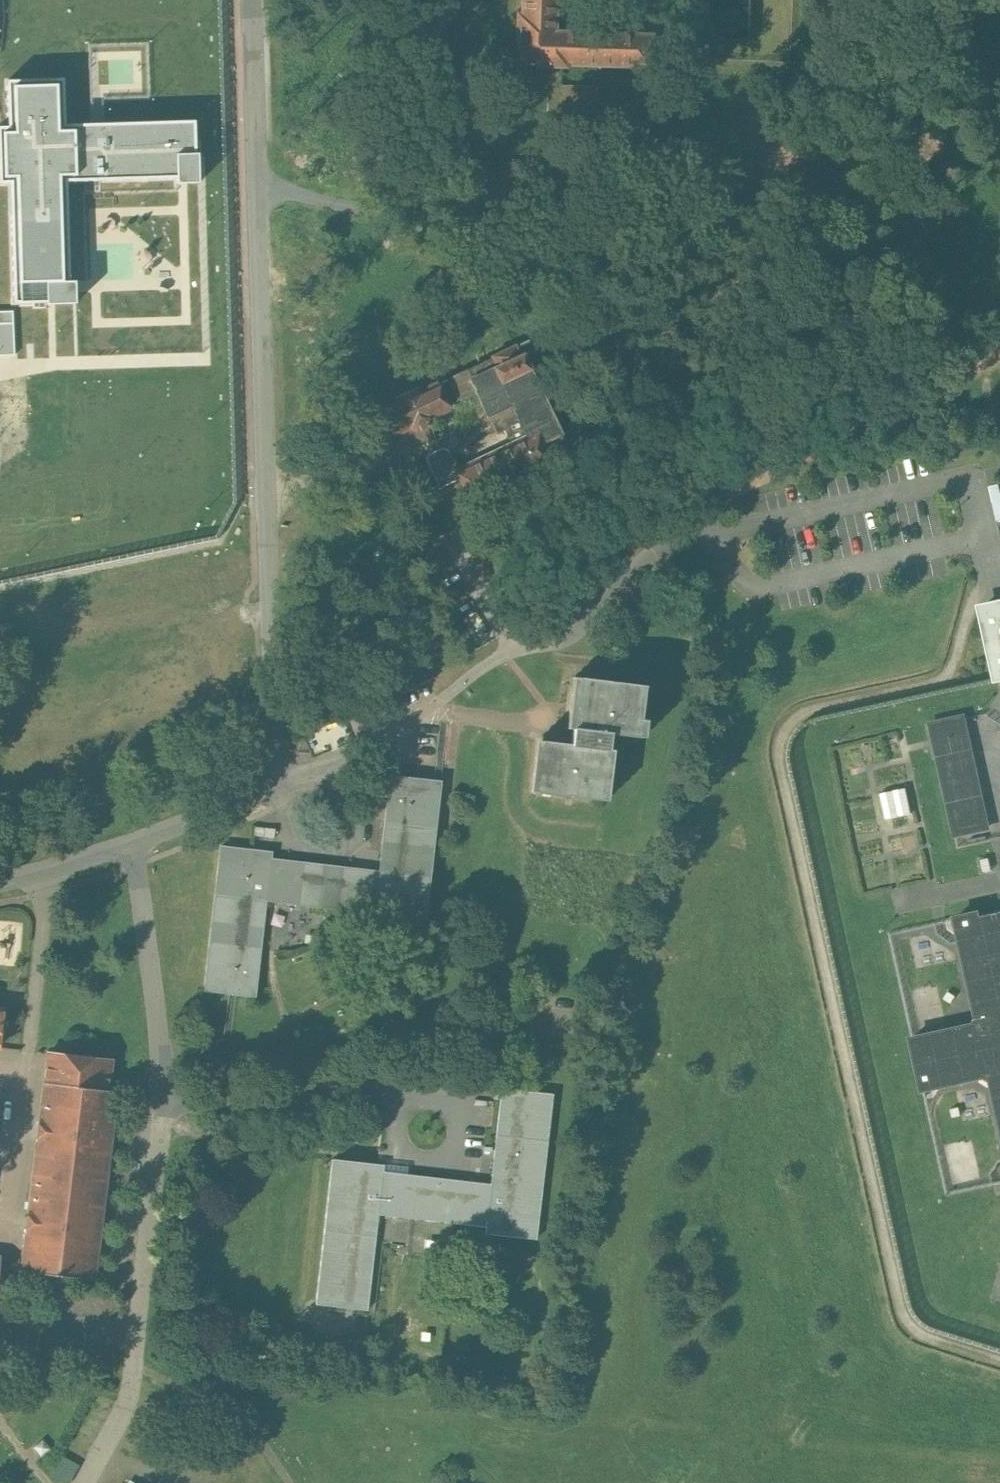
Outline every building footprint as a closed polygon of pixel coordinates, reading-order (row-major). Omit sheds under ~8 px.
[(519,16),(512,16),(510,64),(536,65),(536,68),(558,68),(562,68),(562,66),(649,68),(650,40),(650,34),(555,32),(556,0),(520,0),(519,16)] [(7,80),(8,126),(0,126),(0,185),(10,184),(12,304),(69,303),(66,182),(194,179),(193,121),(65,124),(64,79),(7,80)] [(0,313),(0,355),(13,354),(12,313),(0,313)] [(570,451),(526,359),(536,354),(529,339),(421,391),(418,386),(393,398),(396,403),(381,409),(393,436),(411,428),(413,433),(429,426),(431,416),(449,410),(445,402),(452,398),(471,405),(483,399),(490,413),(496,410),(511,443),(457,469),(446,446),(423,457),(438,490),(459,480),(468,500),(570,451)] [(974,603),(992,679),(999,677),(999,597),(993,599),(974,603)] [(645,685),(579,677),(571,744),(542,740),(536,792),(602,800),(610,734),(638,737),(641,718),(640,718),(644,687),(645,685)] [(963,717),(930,724),(955,835),(987,828),(963,717)] [(272,851),(220,845),(204,991),(255,996),(266,901),(373,913),(373,920),(425,926),(441,781),(390,775),(379,870),(271,858),(272,851)] [(907,787),(879,791),(883,817),(910,814),(907,787)] [(978,919),(977,913),(955,918),(977,1019),(974,1025),(911,1039),(922,1089),(985,1076),(991,1079),(999,1121),(999,914),(978,919)] [(109,1058),(44,1051),(19,1272),(93,1280),(114,1091),(105,1090),(109,1058)] [(383,1165),(332,1159),(316,1304),(367,1309),(378,1214),(486,1226),(485,1233),(536,1238),(552,1094),(501,1088),(491,1184),(383,1171),(383,1165)] [(68,1482),(77,1462),(61,1455),(52,1474),(68,1482)]
